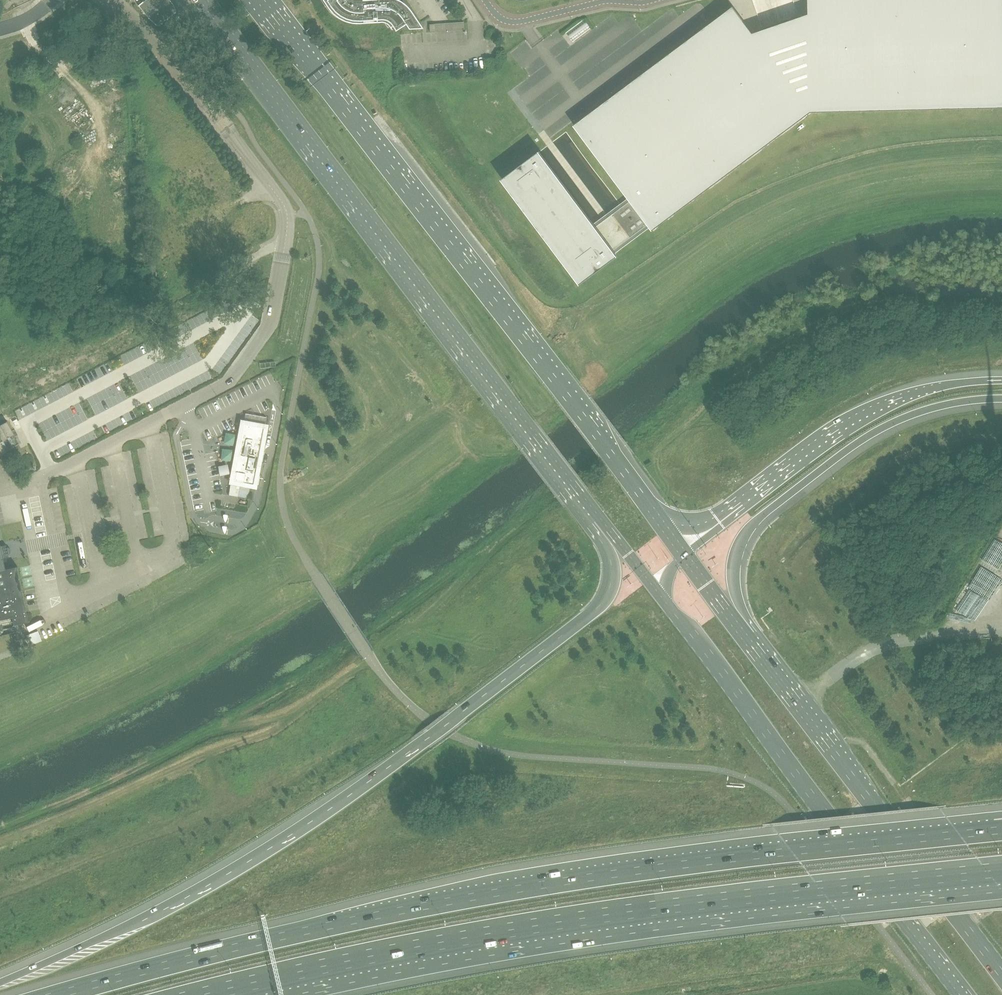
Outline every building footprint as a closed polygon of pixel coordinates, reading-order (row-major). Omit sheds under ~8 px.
[(138,5),(145,14),(157,26),(175,12),(176,11),(173,3),(170,0),(144,0),(138,5)] [(326,7),(327,9),(329,10),(331,12),(332,14),(334,15),(336,16),(338,17),(341,18),(343,19),(345,20),(347,21),(350,21),(352,21),(354,21),(357,21),(363,21),(363,20),(361,20),(361,19),(374,18),(374,19),(372,19),(372,20),(378,20),(379,20),(380,20),(381,20),(382,21),(384,21),(385,22),(385,23),(386,24),(387,25),(388,27),(389,26),(388,25),(389,24),(392,29),(400,24),(402,22),(405,27),(419,26),(408,8),(406,6),(405,4),(403,3),(401,1),(399,0),(322,0),(326,7)] [(1001,105),(1001,0),(808,0),(809,14),(753,33),(733,7),(577,123),(633,198),(560,253),(558,250),(556,252),(578,281),(579,280),(577,277),(651,222),(655,228),(814,110),(1001,105)] [(580,284),(618,256),(540,151),(502,179),(556,252),(578,281),(580,284)] [(225,185),(228,192),(230,191),(234,201),(244,197),(237,180),(225,185)] [(172,235),(188,229),(185,224),(170,230),(172,235)] [(177,413),(168,418),(171,424),(180,419),(177,413)] [(19,443),(12,430),(7,420),(0,424),(0,454),(19,443)] [(233,481),(254,485),(263,433),(242,429),(233,481)] [(229,495),(248,499),(250,488),(231,484),(229,495)] [(12,617),(14,624),(28,621),(26,612),(17,566),(7,568),(5,560),(5,557),(10,556),(9,551),(8,544),(2,546),(0,535),(0,619),(12,617)] [(42,632),(34,636),(38,646),(47,642),(42,632)] [(990,647),(991,654),(1001,653),(1001,646),(990,647)] [(969,730),(973,736),(981,729),(977,724),(969,730)] [(108,976),(120,975),(120,968),(108,969),(108,976)]
